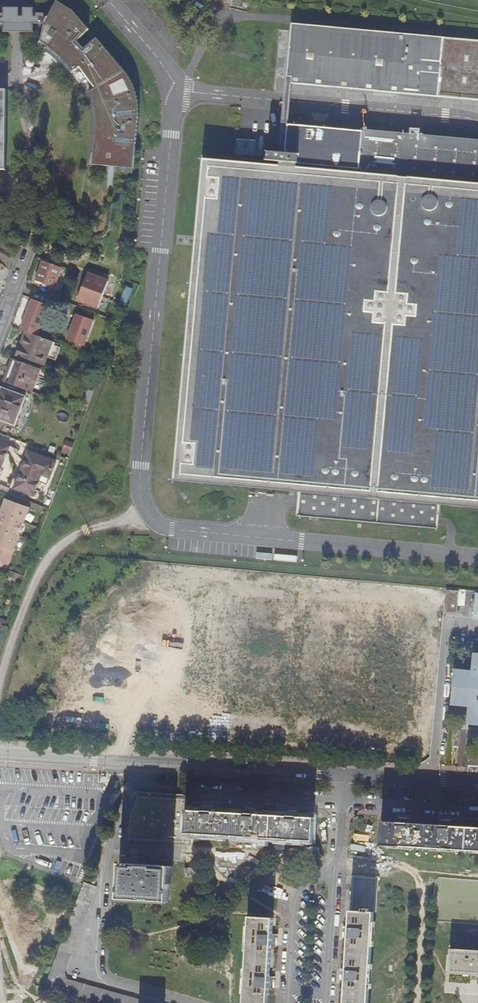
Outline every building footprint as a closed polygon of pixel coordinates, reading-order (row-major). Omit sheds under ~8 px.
[(93,163),(135,167),(140,111),(137,94),(134,84),(129,75),(97,39),(85,50),(77,41),(89,30),(73,12),(57,2),(48,17),(46,21),(47,21),(44,24),(43,24),(43,25),(39,40),(37,43),(45,48),(47,44),(52,48),(56,52),(61,57),(65,61),(69,65),(73,70),(79,65),(96,86),(89,90),(92,94),(94,100),(96,106),(96,111),(97,117),(97,123),(93,163)] [(3,24),(3,33),(20,33),(33,33),(33,24),(43,24),(44,24),(47,21),(46,21),(48,17),(33,17),(33,9),(23,9),(23,17),(19,17),(19,9),(8,8),(3,8),(3,17),(0,17),(0,24),(3,24)] [(436,527),(440,498),(477,501),(477,132),(282,114),(280,143),(267,143),(266,151),(279,152),(278,163),(207,157),(182,473),(300,485),(297,515),(436,527)] [(62,269),(43,263),(37,279),(55,287),(62,269)] [(78,300),(99,308),(109,281),(88,273),(78,300)] [(27,332),(37,336),(47,309),(31,303),(21,330),(27,332)] [(67,340),(84,346),(94,321),(76,314),(67,340)] [(37,336),(27,332),(25,337),(24,336),(17,355),(35,363),(36,360),(44,363),(45,363),(47,357),(52,344),(53,342),(37,336)] [(52,344),(47,357),(55,360),(60,347),(52,344)] [(12,359),(9,369),(11,370),(6,384),(30,392),(35,379),(38,369),(12,359)] [(44,382),(35,379),(30,392),(39,396),(44,382)] [(0,394),(0,420),(15,426),(25,398),(2,389),(0,394)] [(72,452),(74,445),(67,442),(64,449),(72,452)] [(0,443),(0,471),(10,447),(0,443)] [(28,452),(14,488),(33,496),(42,476),(49,479),(56,463),(28,452)] [(0,515),(0,567),(7,569),(14,551),(19,536),(24,523),(29,508),(6,499),(0,514),(0,515)] [(461,591),(447,589),(445,612),(459,613),(461,591)] [(473,658),(472,675),(457,673),(454,706),(461,707),(460,723),(477,725),(477,659),(473,658)] [(43,710),(56,711),(57,701),(44,699),(43,710)] [(201,812),(186,811),(187,799),(160,798),(138,796),(135,796),(131,816),(128,842),(191,846),(192,835),(310,841),(312,818),(296,817),(296,813),(290,812),(285,812),(285,817),(254,815),(254,810),(249,810),(244,810),(244,814),(213,813),(213,807),(206,807),(201,807),(201,812)] [(380,822),(378,845),(477,851),(477,827),(450,826),(450,821),(444,820),(439,820),(438,825),(407,823),(407,818),(401,818),(396,817),(396,823),(380,822)] [(173,870),(121,866),(118,901),(171,904),(173,870)] [(345,980),(344,1002),(367,1002),(372,913),(374,913),(376,878),(350,876),(348,928),(343,927),(343,932),(342,938),(347,938),(345,970),(341,970),(340,974),(340,980),(345,980)] [(65,980),(62,974),(95,887),(84,882),(44,988),(99,1002),(149,1002),(65,980)] [(251,919),(245,1002),(268,1002),(269,989),(274,990),(274,984),(275,979),(270,979),(272,947),(277,947),(277,941),(278,937),(273,936),(273,920),(251,919)] [(450,949),(449,973),(470,974),(469,980),(476,980),(476,975),(477,975),(477,951),(450,949)]
